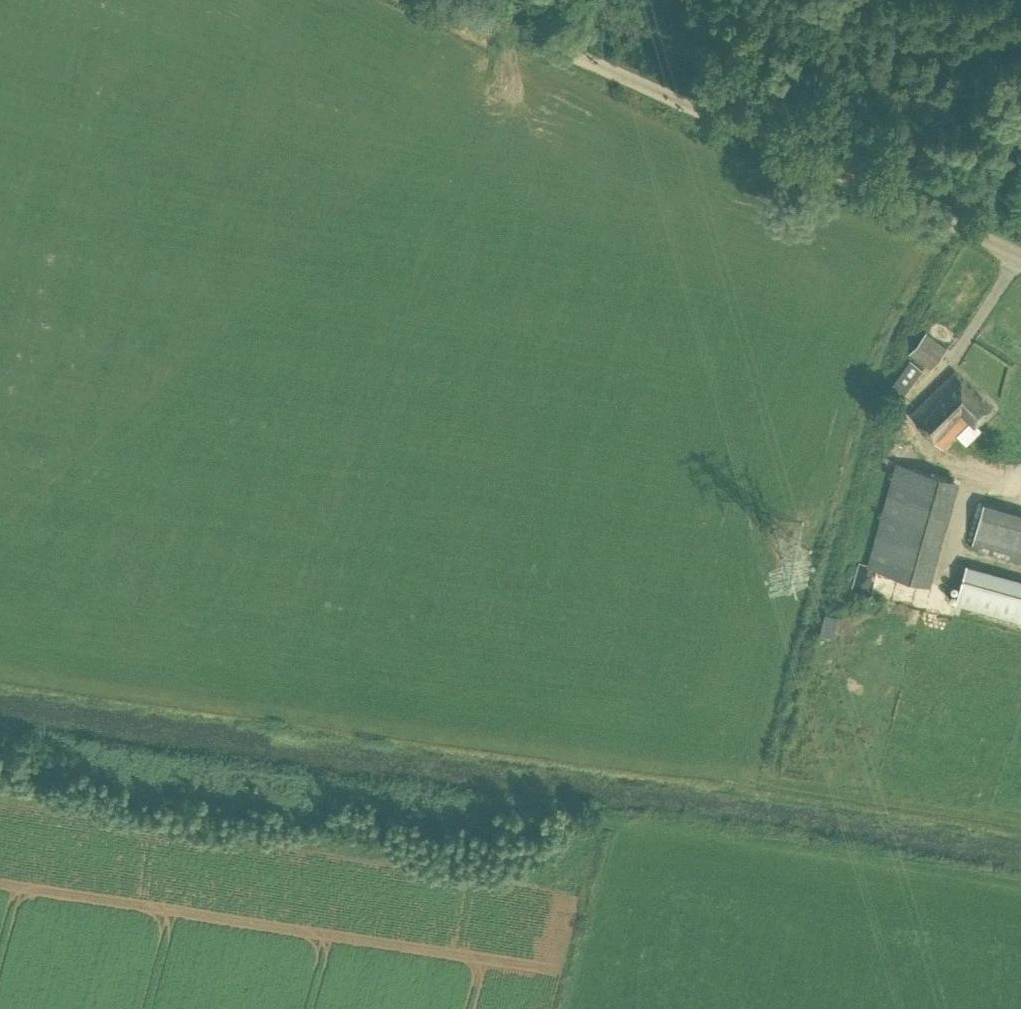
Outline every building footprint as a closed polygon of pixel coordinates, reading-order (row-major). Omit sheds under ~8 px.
[(930,368),(945,349),(926,334),(911,353),(930,368)] [(904,395),(923,370),(910,360),(891,386),(904,395)] [(976,423),(992,408),(954,370),(911,414),(944,447),(972,419),(976,423)] [(892,476),(867,567),(931,584),(960,479),(896,462),(892,476)] [(984,502),(973,543),(1020,556),(1020,512),(984,502)] [(966,563),(955,603),(1020,621),(1020,578),(966,563)] [(867,572),(861,589),(878,594),(884,577),(867,572)]
